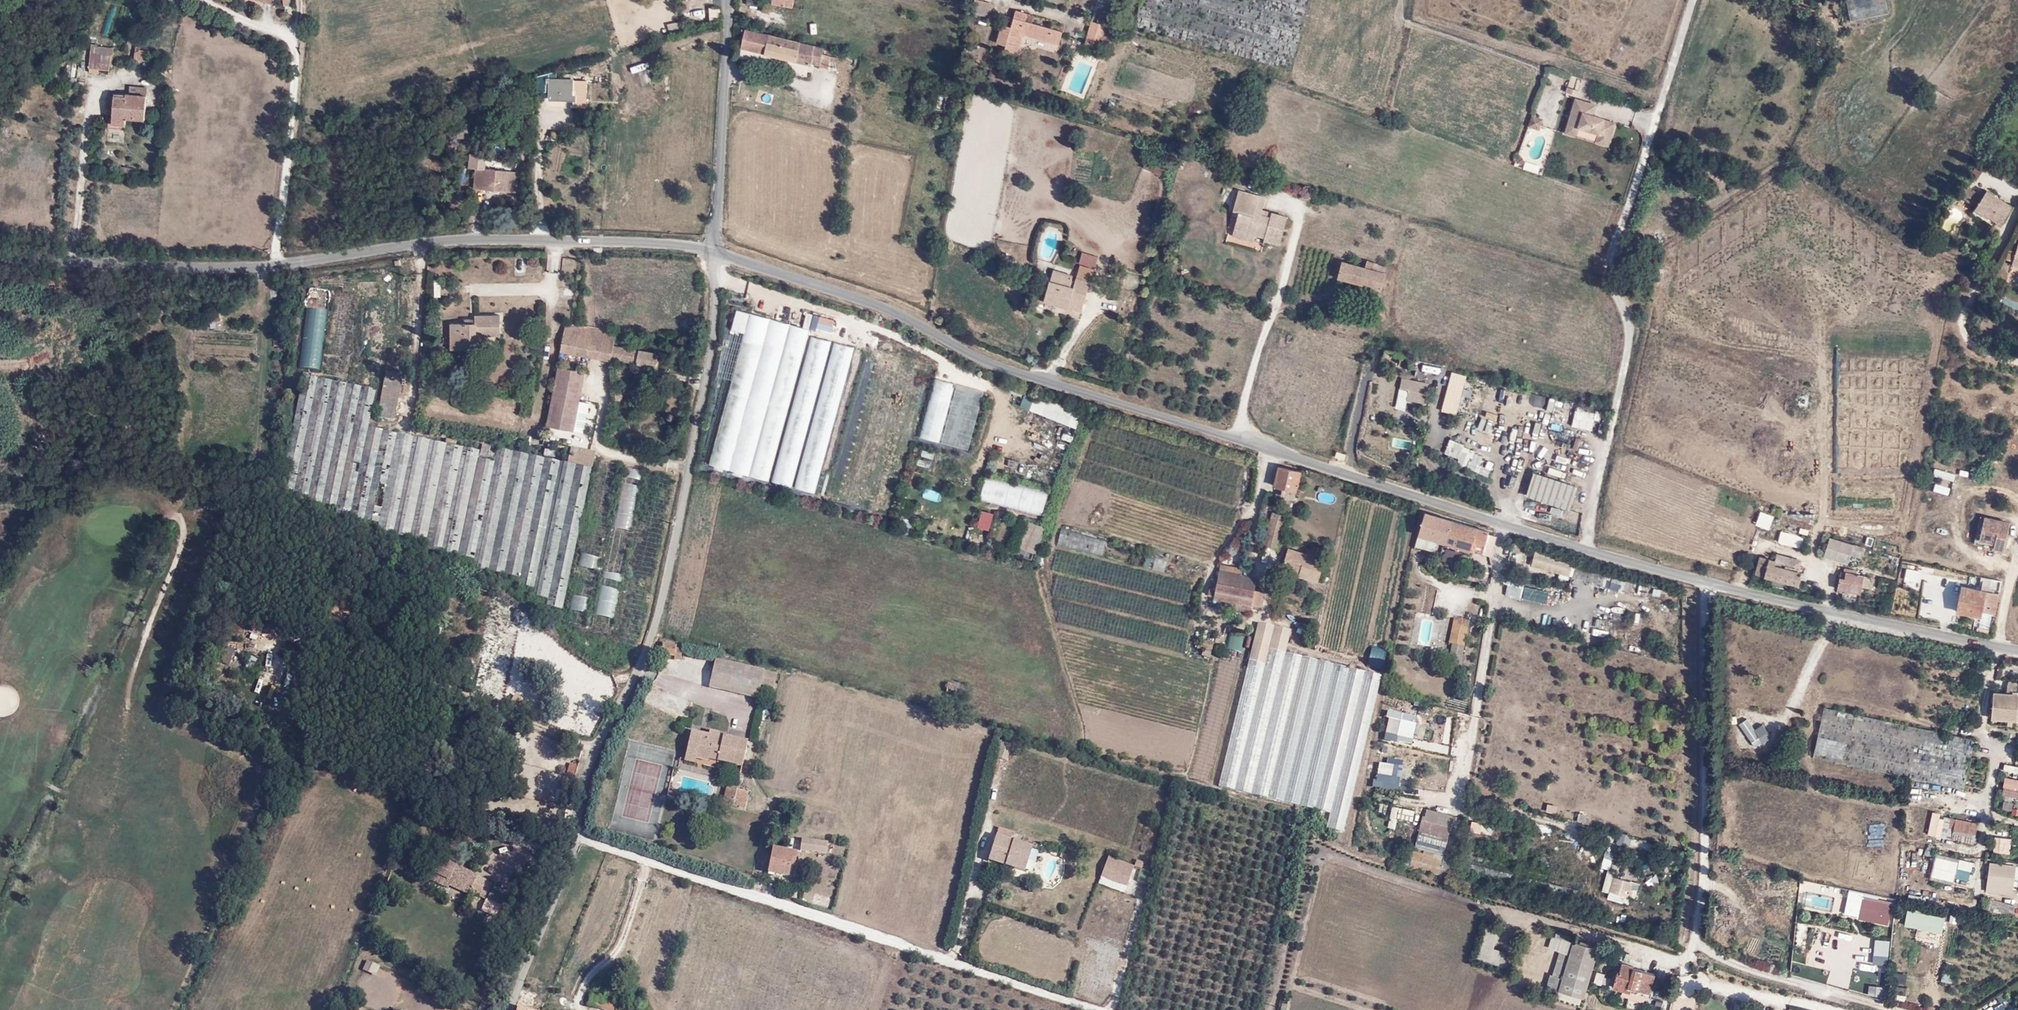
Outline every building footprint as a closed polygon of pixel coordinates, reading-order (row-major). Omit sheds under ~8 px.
[(169,0),(139,0),(166,10),(169,0)] [(983,0),(974,0),(971,13),(989,17),(993,2),(983,0)] [(1850,21),(1888,13),(1886,0),(1846,0),(1850,21)] [(1011,26),(1001,23),(996,43),(1004,45),(1003,48),(1017,52),(1022,34),(1058,45),(1062,31),(1026,20),(1028,13),(1015,9),(1011,26)] [(1085,46),(1100,50),(1107,26),(1092,22),(1085,46)] [(814,40),(744,23),(736,57),(809,75),(811,64),(839,70),(843,55),(825,50),(826,46),(814,43),(814,40)] [(115,46),(92,43),(91,65),(111,67),(115,46)] [(147,62),(149,52),(134,49),(132,59),(147,62)] [(574,76),(549,76),(548,98),(577,98),(577,90),(574,89),(574,76)] [(1578,92),(1582,80),(1571,77),(1567,88),(1578,92)] [(148,91),(116,89),(114,120),(128,121),(129,117),(147,118),(148,91)] [(1597,106),(1575,99),(1564,134),(1609,148),(1616,124),(1593,117),(1597,106)] [(1543,117),(1532,113),(1528,125),(1539,129),(1543,117)] [(476,121),(458,120),(457,133),(475,134),(476,121)] [(489,153),(470,152),(469,164),(477,164),(475,184),(495,186),(497,164),(488,163),(489,153)] [(1526,163),(1521,157),(1516,161),(1521,167),(1526,163)] [(2017,205),(1988,185),(1974,206),(1993,217),(1998,218),(2005,222),(2017,205)] [(1264,238),(1264,240),(1280,244),(1288,216),(1272,212),(1270,217),(1261,214),(1262,209),(1265,198),(1238,190),(1233,210),(1239,212),(1234,229),(1255,235),(1264,238)] [(1080,308),(1098,255),(1082,250),(1076,273),(1053,267),(1044,297),(1080,308)] [(1366,264),(1342,256),(1338,274),(1383,286),(1388,264),(1368,257),(1366,264)] [(324,371),(334,292),(309,290),(296,366),(324,371)] [(354,375),(364,296),(334,292),(324,371),(354,375)] [(736,308),(731,326),(746,330),(751,311),(736,308)] [(210,326),(220,325),(218,311),(208,313),(210,326)] [(810,328),(751,311),(746,330),(709,462),(769,477),(810,328)] [(499,335),(499,314),(475,316),(475,322),(451,323),(451,350),(476,348),(476,336),(499,335)] [(616,331),(565,323),(560,351),(657,366),(660,350),(614,343),(616,331)] [(586,371),(557,365),(546,423),(574,429),(586,371)] [(1464,371),(1451,369),(1444,402),(1456,405),(1464,371)] [(1424,402),(1429,380),(1402,374),(1396,407),(1405,409),(1407,399),(1424,402)] [(401,378),(385,375),(377,416),(393,420),(401,378)] [(486,455),(399,437),(374,432),(377,416),(379,404),(381,394),(308,379),(303,406),(284,499),(341,512),(340,519),(383,528),(383,536),(390,537),(432,546),(431,553),(462,560),(479,564),(478,572),(524,582),(523,589),(539,592),(538,599),(554,603),(553,610),(568,613),(598,472),(592,471),(573,467),(502,452),(499,465),(484,462),(486,455)] [(1573,427),(1591,431),(1594,415),(1576,412),(1573,427)] [(1475,414),(1466,442),(1488,449),(1497,421),(1475,414)] [(1036,429),(1046,432),(1048,425),(1038,422),(1036,429)] [(1459,457),(1464,441),(1450,437),(1451,434),(1442,431),(1437,446),(1444,448),(1443,451),(1459,457)] [(486,455),(484,462),(499,465),(502,452),(487,449),(486,455)] [(1471,456),(1465,469),(1488,478),(1494,464),(1484,460),(1483,461),(1471,456)] [(918,459),(916,465),(928,468),(929,462),(918,459)] [(1303,467),(1277,462),(1273,482),(1283,484),(1298,487),(1303,467)] [(590,626),(621,467),(600,463),(598,472),(568,613),(566,621),(590,626)] [(646,466),(621,467),(590,626),(613,631),(646,466)] [(1579,484),(1537,471),(1526,496),(1569,510),(1579,484)] [(1937,471),(1935,478),(1954,482),(1956,475),(1937,471)] [(1050,491),(987,474),(980,499),(1044,515),(1050,491)] [(1298,487),(1283,484),(1281,494),(1296,497),(1298,487)] [(925,496),(939,500),(940,492),(927,489),(925,496)] [(1490,526),(1426,508),(1415,544),(1440,551),(1443,540),(1482,552),(1490,526)] [(1288,515),(1272,510),(1263,543),(1279,548),(1288,515)] [(915,526),(918,515),(908,512),(905,522),(915,526)] [(1757,513),(1754,524),(1770,529),(1773,518),(1757,513)] [(1557,524),(1559,519),(1549,514),(1546,519),(1557,524)] [(2003,550),(2009,521),(1984,516),(1979,540),(1993,542),(1992,548),(2003,550)] [(1540,521),(1539,528),(1554,530),(1555,524),(1540,521)] [(1108,538),(1062,527),(1058,543),(1104,555),(1108,538)] [(954,535),(965,538),(967,531),(955,529),(954,535)] [(1780,532),(1777,545),(1799,549),(1802,536),(1780,532)] [(1830,537),(1825,556),(1849,562),(1851,554),(1861,557),(1864,546),(1830,537)] [(1326,555),(1288,543),(1281,568),(1319,580),(1326,555)] [(1536,545),(1531,563),(1571,575),(1576,557),(1536,545)] [(1445,546),(1443,560),(1458,562),(1460,548),(1445,546)] [(1761,556),(1756,573),(1764,575),(1799,584),(1802,571),(1799,570),(1802,560),(1778,554),(1777,557),(1776,560),(1769,558),(1761,556)] [(1145,568),(1165,571),(1167,558),(1147,555),(1145,568)] [(1244,567),(1222,563),(1217,594),(1259,602),(1264,575),(1243,572),(1244,567)] [(1570,589),(1503,574),(1503,582),(1501,589),(1494,618),(1620,644),(1634,583),(1576,566),(1570,589)] [(1918,588),(1921,568),(1906,566),(1903,586),(1918,588)] [(1871,577),(1863,575),(1856,574),(1846,572),(1844,571),(1842,571),(1838,588),(1860,593),(1861,586),(1872,588),(1873,581),(1870,580),(1871,577)] [(1645,593),(1647,585),(1639,583),(1637,591),(1645,593)] [(1963,583),(1957,610),(1980,615),(1982,606),(1995,609),(1999,592),(1963,583)] [(1455,655),(1453,667),(1459,668),(1469,621),(1454,618),(1449,643),(1452,644),(1450,654),(1455,655)] [(1230,631),(1225,647),(1239,652),(1244,636),(1230,631)] [(1221,787),(1284,803),(1329,814),(1326,828),(1344,832),(1382,678),(1268,651),(1270,642),(1264,640),(1257,638),(1221,787)] [(679,642),(662,640),(659,653),(676,656),(675,659),(681,661),(683,652),(677,651),(679,642)] [(1202,644),(1201,655),(1211,656),(1212,644),(1202,644)] [(1372,645),(1367,666),(1381,669),(1386,649),(1372,645)] [(778,672),(715,657),(708,685),(759,697),(761,688),(774,691),(778,672)] [(2017,680),(2010,680),(2009,688),(1994,687),(1992,718),(2017,720),(2017,690),(2017,680)] [(956,698),(959,685),(951,682),(945,694),(956,698)] [(1977,736),(1824,705),(1814,755),(1967,786),(1977,736)] [(1388,709),(1384,733),(1396,734),(1395,742),(1412,744),(1416,713),(1388,709)] [(1748,716),(1740,722),(1756,744),(1771,733),(1763,722),(1756,728),(1748,716)] [(741,765),(748,737),(710,728),(709,730),(692,726),(685,759),(715,767),(717,759),(741,765)] [(1373,784),(1391,786),(1392,774),(1400,775),(1402,764),(1377,760),(1373,784)] [(1405,775),(1398,775),(1398,785),(1412,785),(1412,768),(1405,768),(1405,775)] [(2006,775),(2003,790),(2017,793),(2017,778),(2006,775)] [(751,791),(727,785),(723,802),(747,808),(751,791)] [(2002,799),(2002,809),(2015,809),(2015,799),(2002,799)] [(1556,811),(1557,803),(1546,802),(1546,810),(1556,811)] [(1387,827),(1394,828),(1397,816),(1413,820),(1415,808),(1391,803),(1387,827)] [(1448,837),(1453,814),(1424,807),(1418,829),(1448,837)] [(1944,814),(1939,834),(1974,842),(1978,822),(1944,814)] [(1630,831),(1631,823),(1620,820),(1619,828),(1630,831)] [(1015,831),(1000,826),(990,857),(1022,867),(1030,842),(1013,836),(1015,831)] [(2010,851),(2012,836),(1995,834),(1993,850),(2010,851)] [(825,852),(826,841),(802,837),(801,848),(825,852)] [(1442,872),(1447,851),(1406,842),(1403,856),(1410,857),(1408,864),(1442,872)] [(794,862),(796,850),(774,844),(769,870),(787,874),(789,862),(794,862)] [(1931,872),(1933,854),(1923,853),(1921,871),(1931,872)] [(434,873),(444,877),(455,858),(443,854),(434,873)] [(1958,860),(1937,855),(1933,874),(1954,879),(1958,860)] [(1134,866),(1141,867),(1143,861),(1138,859),(1135,866),(1111,856),(1102,876),(1126,886),(1134,866)] [(1604,856),(1601,865),(1610,868),(1612,858),(1604,856)] [(1959,857),(1957,867),(1972,870),(1974,860),(1959,857)] [(452,881),(450,886),(471,895),(473,891),(488,898),(494,883),(465,868),(458,866),(460,861),(455,858),(444,877),(452,881)] [(1992,862),(1991,888),(2017,890),(2017,880),(2013,879),(2014,863),(1992,862)] [(1136,879),(1150,883),(1153,870),(1139,867),(1136,879)] [(431,880),(440,884),(444,877),(434,873),(431,880)] [(1647,873),(1646,881),(1654,883),(1656,875),(1647,873)] [(1633,880),(1614,875),(1610,890),(1629,896),(1633,880)] [(444,877),(440,884),(448,888),(450,886),(452,881),(444,877)] [(496,917),(506,895),(493,890),(483,911),(496,917)] [(1894,899),(1862,893),(1857,915),(1890,921),(1894,899)] [(1907,907),(1904,923),(1942,931),(1945,915),(1907,907)] [(1599,947),(1552,933),(1548,946),(1559,950),(1546,990),(1583,1001),(1599,947)] [(1874,937),(1873,953),(1890,954),(1890,937),(1874,937)] [(366,958),(362,969),(376,974),(380,964),(366,958)] [(1659,970),(1624,960),(1622,966),(1619,965),(1613,985),(1622,988),(1621,994),(1650,1002),(1659,970)] [(1942,979),(1951,981),(1955,964),(1946,962),(1942,979)] [(1601,984),(1604,972),(1596,970),(1594,982),(1601,984)] [(1874,995),(1884,996),(1886,985),(1877,983),(1874,995)]
